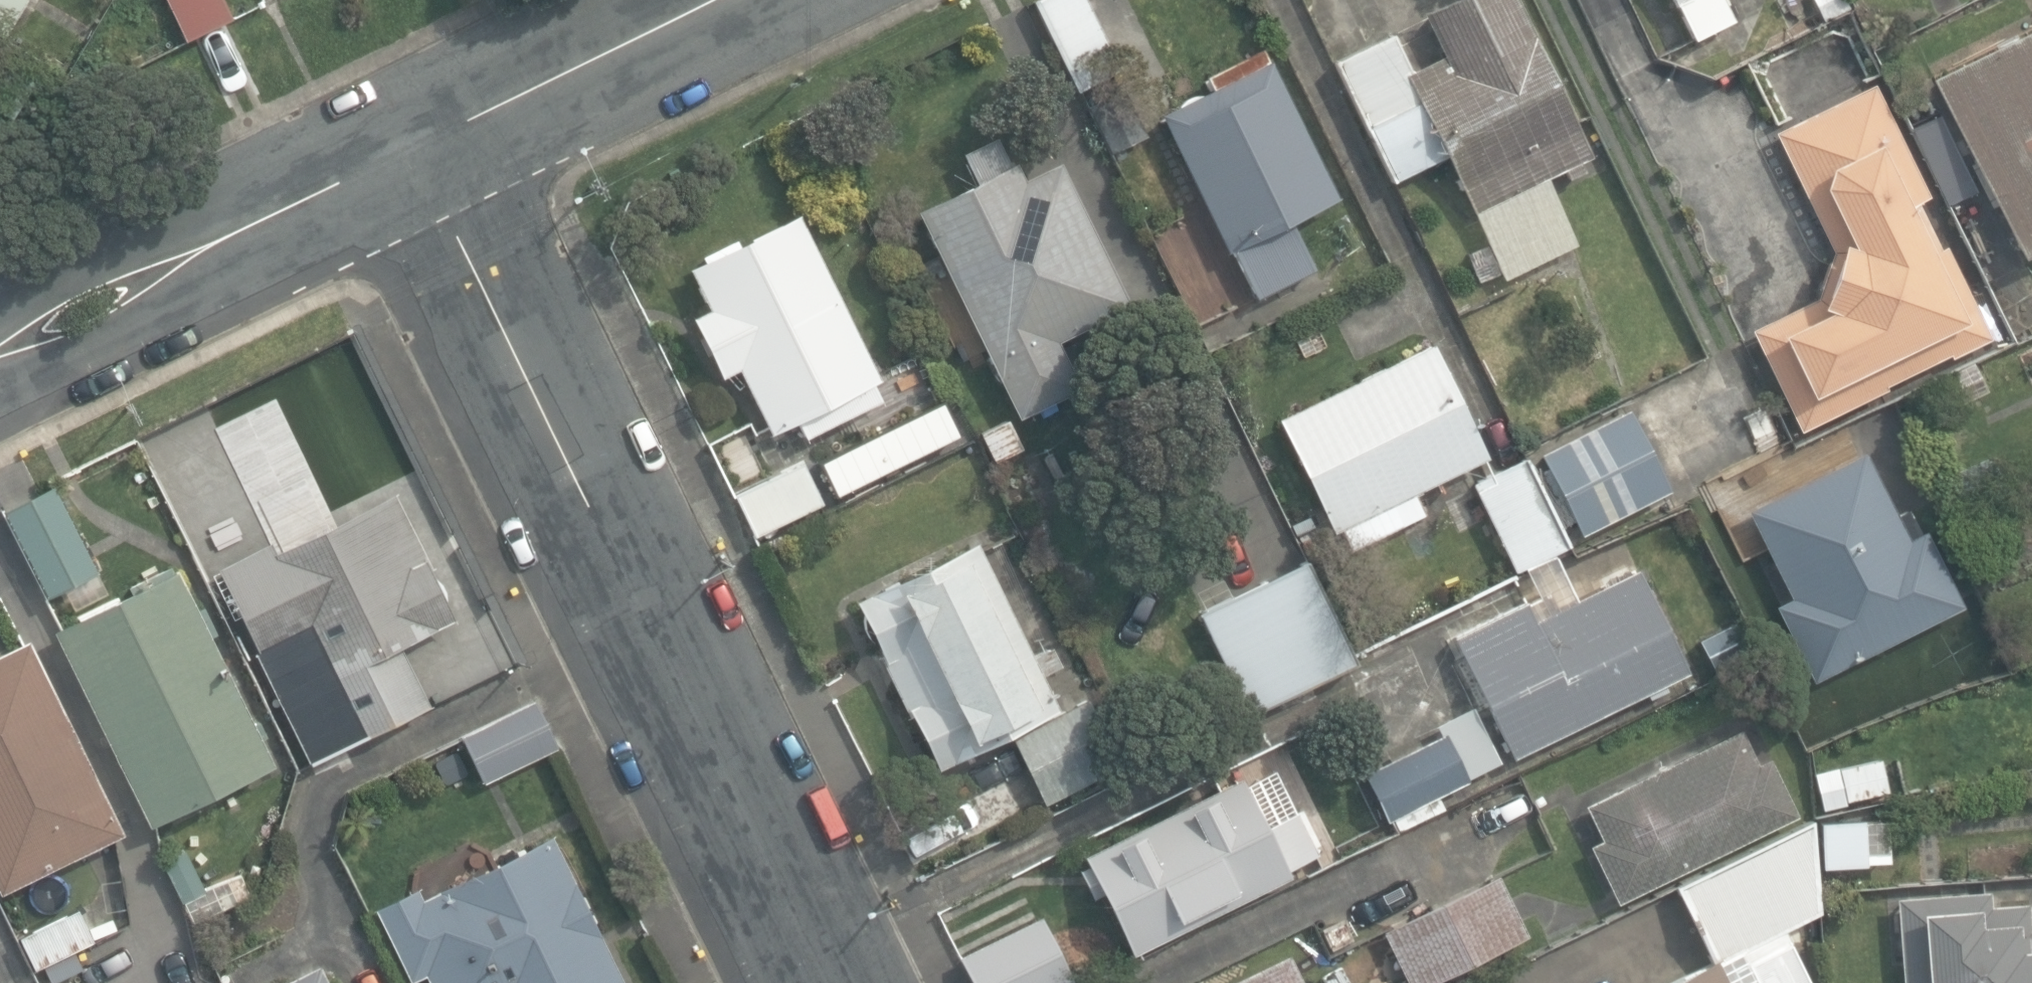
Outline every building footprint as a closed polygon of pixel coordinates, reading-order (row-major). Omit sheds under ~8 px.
[(2,25),(16,0),(0,0),(0,24),(2,25)] [(183,30),(226,10),(221,0),(168,0),(183,30)] [(1080,93),(1124,70),(1088,0),(1042,0),(1034,4),(1080,93)] [(1517,0),(1455,0),(1422,17),(1443,58),(1414,73),(1394,34),(1334,64),(1395,184),(1447,157),(1476,215),(1565,169),(1570,179),(1587,170),(1582,161),(1595,154),(1517,0)] [(1696,37),(1732,19),(1723,0),(1678,0),(1696,37)] [(1822,22),(1850,9),(1846,0),(1811,0),(1822,22)] [(2018,259),(2031,252),(2031,30),(1930,80),(2018,259)] [(1159,116),(1229,255),(1235,252),(1259,300),(1316,271),(1291,221),(1340,197),(1272,62),(1269,64),(1262,49),(1205,77),(1211,90),(1159,116)] [(1752,328),(1801,428),(1885,388),(1883,384),(1947,352),(1949,355),(1987,336),(1942,244),(1938,246),(1916,201),(1928,196),(1892,123),(1873,84),(1792,124),(1776,131),(1835,252),(1818,297),(1752,328)] [(1914,132),(1951,209),(1975,197),(1939,124),(1938,121),(1932,124),(1914,132)] [(918,208),(1018,414),(1078,385),(1056,339),(1127,304),(1058,163),(1024,180),(1015,161),(1009,164),(996,138),(965,153),(977,179),(918,208)] [(797,420),(804,435),(881,397),(874,382),(881,379),(800,214),(692,267),(712,308),(693,317),(721,375),(739,366),(772,433),(797,420)] [(1340,527),(1350,548),(1424,513),(1412,490),(1487,454),(1434,343),(1279,418),(1332,530),(1340,527)] [(1627,409),(1537,455),(1576,533),(1667,487),(1627,409)] [(980,432),(994,461),(1020,448),(1007,419),(980,432)] [(193,435),(217,487),(246,474),(221,422),(193,435)] [(1777,603),(1814,678),(1960,605),(1923,532),(1908,539),(1865,452),(1749,510),(1792,596),(1777,603)] [(1474,482),(1516,569),(1569,543),(1527,456),(1474,482)] [(735,494),(754,534),(822,502),(803,462),(735,494)] [(47,599),(97,573),(52,485),(2,511),(47,599)] [(277,648),(299,693),(454,618),(393,492),(274,550),(271,542),(212,571),(234,617),(242,614),(262,656),(277,648)] [(1013,736),(1044,806),(1124,770),(1090,696),(1060,710),(1046,679),(1063,671),(1052,645),(1032,654),(981,542),(858,597),(911,716),(913,715),(938,770),(1013,736)] [(1561,573),(1556,557),(1537,563),(1542,579),(1561,573)] [(1248,716),(1355,664),(1305,560),(1198,612),(1248,716)] [(55,629),(152,825),(273,765),(260,738),(266,735),(259,719),(253,722),(210,636),(217,633),(203,604),(196,608),(177,569),(173,570),(170,564),(128,584),(132,592),(55,629)] [(1455,635),(1514,754),(1687,669),(1637,569),(1534,620),(1525,600),(1455,635)] [(2,890),(121,832),(27,641),(0,654),(0,886),(2,890)] [(280,711),(304,758),(371,725),(368,719),(432,687),(414,651),(349,683),(346,678),(280,711)] [(463,735),(484,780),(557,744),(535,699),(463,735)] [(1364,773),(1386,818),(1468,778),(1466,775),(1497,760),(1472,708),(1437,724),(1443,735),(1364,773)] [(1592,845),(1619,899),(1795,813),(1768,759),(1757,764),(1740,730),(1588,804),(1604,839),(1592,845)] [(1840,767),(1846,800),(1889,792),(1883,758),(1840,767)] [(1084,855),(1132,951),(1290,872),(1288,867),(1317,852),(1297,811),(1266,825),(1242,777),(1084,855)] [(1718,963),(1817,913),(1810,818),(1675,888),(1710,959),(1665,982),(1728,982),(1718,963)] [(1819,867),(1866,865),(1864,819),(1817,822),(1819,867)] [(551,835),(422,898),(418,889),(375,910),(410,982),(426,975),(430,982),(623,982),(551,835)] [(162,860),(185,905),(208,894),(186,849),(162,860)] [(1408,982),(1428,982),(1528,935),(1499,874),(1383,930),(1408,982)] [(23,911),(13,890),(0,897),(0,899),(9,918),(23,911)] [(1901,982),(2031,982),(2031,926),(2031,901),(1991,904),(1990,891),(1895,897),(1901,982)] [(20,937),(35,969),(93,941),(79,908),(20,937)] [(973,982),(1068,982),(1073,980),(1042,915),(959,955),(973,982)] [(1288,953),(1226,982),(1302,982),(1288,953)] [(81,970),(74,954),(40,970),(46,982),(53,982),(81,970)] [(320,967),(288,982),(328,982),(320,967)]
